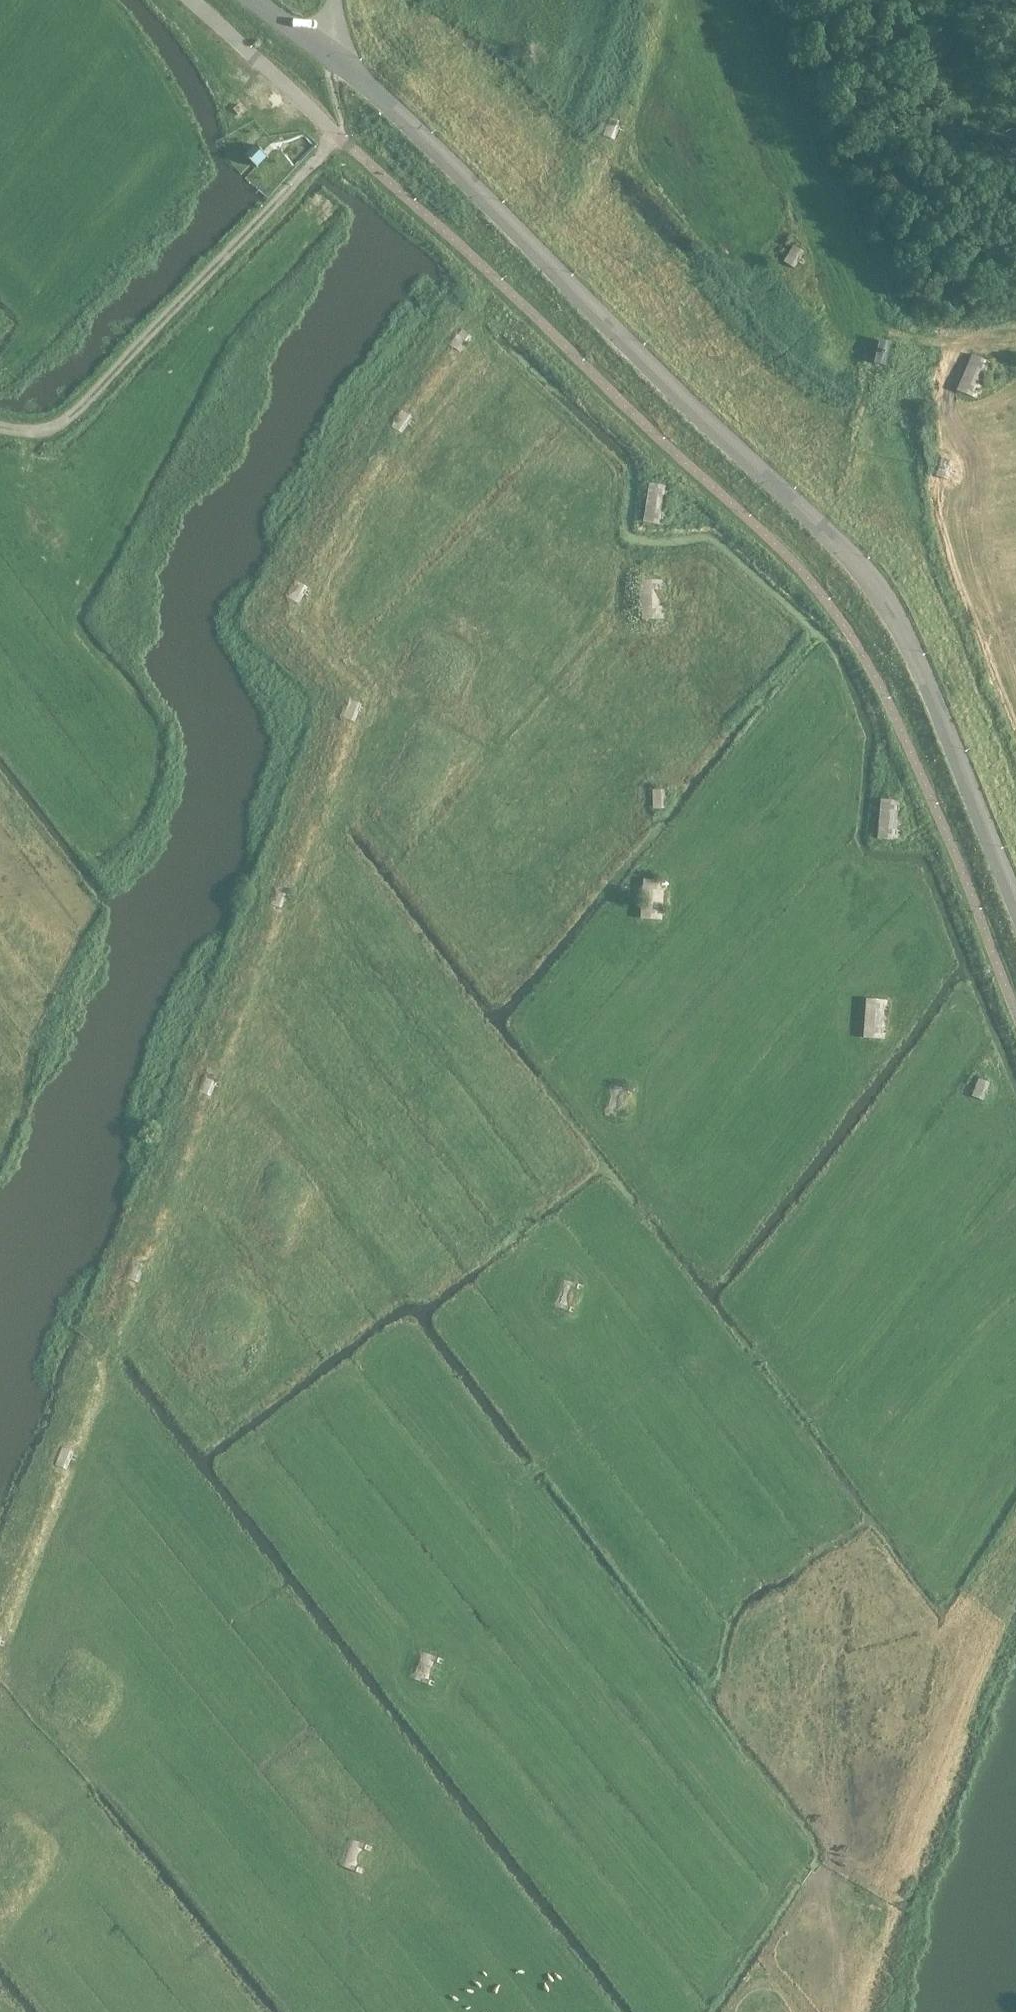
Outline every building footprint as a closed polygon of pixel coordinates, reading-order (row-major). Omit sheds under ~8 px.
[(237,115),(244,110),(238,103),(232,108),(237,115)] [(625,128),(620,126),(621,123),(609,119),(602,136),(614,141),(618,131),(623,133),(625,128)] [(255,143),(245,154),(256,165),(266,154),(255,143)] [(806,259),(801,256),(804,250),(793,243),(784,260),(794,266),(798,260),(803,263),(806,259)] [(880,336),(875,362),(886,364),(892,339),(880,336)] [(974,399),(977,394),(982,397),(984,392),(979,390),(987,371),(993,374),(995,369),(989,367),(991,362),(972,353),(955,390),(974,399)] [(665,524),(666,519),(672,520),(672,515),(666,515),(669,495),(675,495),(675,490),(669,490),(670,485),(649,482),(644,522),(665,524)] [(663,618),(663,614),(669,613),(669,609),(663,609),(663,588),(669,588),(669,584),(663,584),(663,579),(642,579),(642,619),(663,618)] [(672,795),(666,795),(666,788),(653,789),(653,808),(666,807),(666,800),(672,800),(672,795)] [(898,840),(898,835),(904,836),(905,831),(899,830),(901,810),(907,811),(908,806),(902,806),(902,800),(881,798),(877,838),(898,840)] [(662,919),(662,914),(668,914),(669,909),(662,909),(664,889),(670,889),(670,884),(664,884),(664,879),(643,878),(641,918),(662,919)] [(885,1039),(885,1034),(891,1034),(892,1029),(886,1029),(887,1009),(893,1009),(893,1004),(887,1004),(887,999),(866,998),(864,1038),(885,1039)] [(994,1090),(988,1088),(990,1082),(979,1077),(972,1095),(984,1100),(986,1092),(992,1094),(994,1090)] [(605,1113),(632,1118),(633,1114),(629,1113),(633,1094),(637,1095),(638,1091),(611,1085),(605,1113)] [(549,1305),(569,1312),(575,1314),(576,1310),(571,1307),(578,1288),(583,1291),(585,1286),(579,1284),(560,1276),(549,1305)] [(411,1675),(436,1685),(438,1680),(434,1679),(440,1661),(445,1662),(446,1658),(420,1649),(411,1675)] [(337,1861),(363,1870),(364,1865),(360,1864),(366,1846),(371,1847),(372,1843),(346,1834),(337,1861)]
